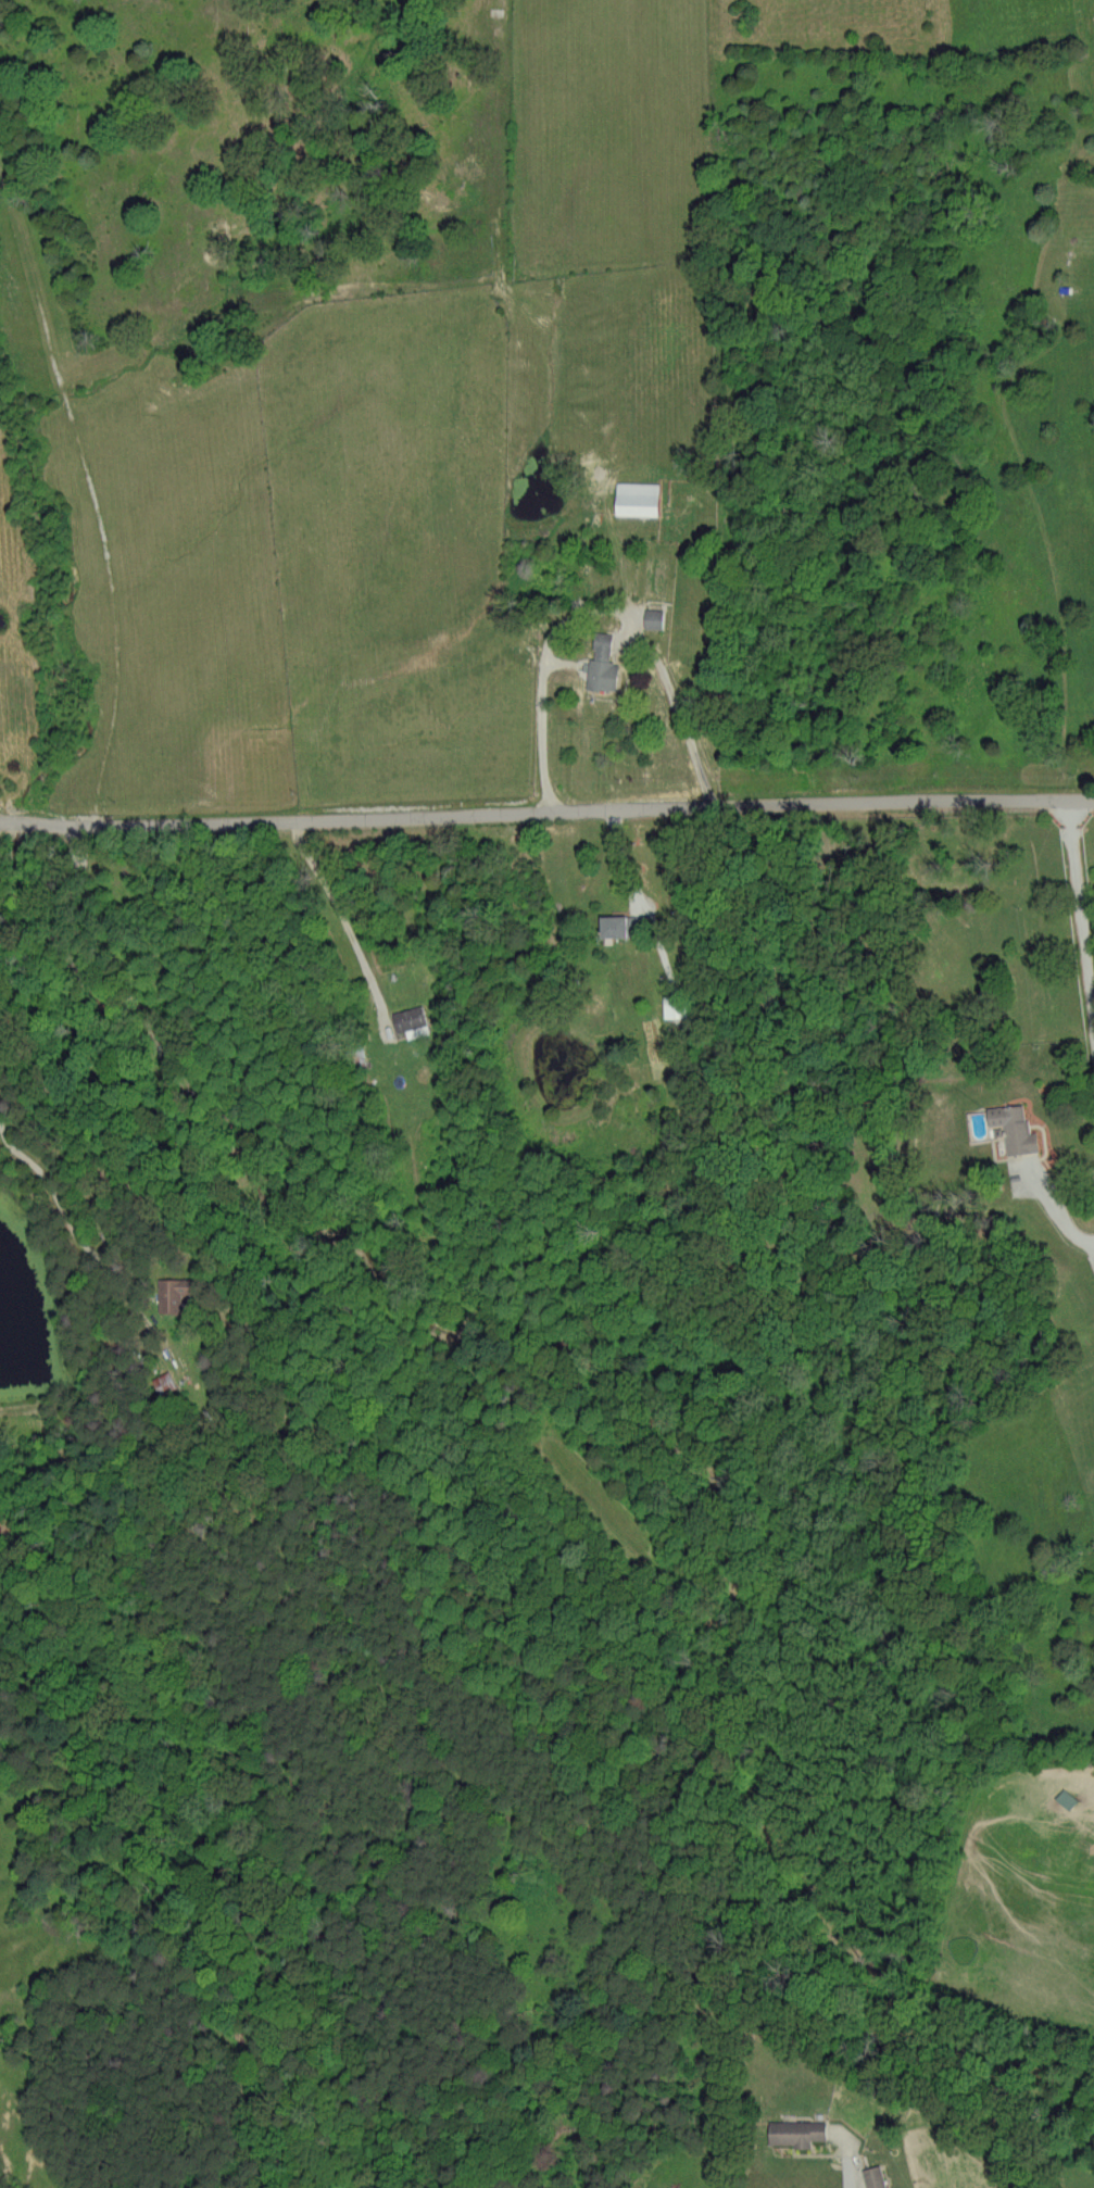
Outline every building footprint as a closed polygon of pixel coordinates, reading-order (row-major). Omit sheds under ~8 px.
[(659,516),(660,483),(617,482),(616,515),(659,516)] [(664,629),(664,609),(645,608),(645,629),(664,629)] [(609,662),(612,633),(596,631),(593,658),(589,657),(586,688),(616,690),(618,663),(609,662)] [(601,937),(637,938),(637,916),(602,916),(601,937)] [(664,995),(665,1019),(687,1018),(685,995),(664,995)] [(426,1025),(421,1005),(392,1013),(397,1032),(426,1025)] [(987,1107),(989,1125),(1004,1124),(1006,1153),(1039,1150),(1037,1131),(1028,1132),(1025,1103),(987,1107)] [(159,1311),(182,1312),(182,1293),(192,1293),(193,1277),(159,1277),(159,1311)] [(152,1377),(161,1396),(177,1388),(168,1370),(152,1377)] [(1078,1800),(1063,1788),(1055,1798),(1070,1810),(1078,1800)] [(827,2140),(827,2121),(770,2120),(769,2145),(812,2146),(812,2140),(827,2140)] [(880,2165),(862,2169),(867,2187),(886,2187),(880,2165)]
